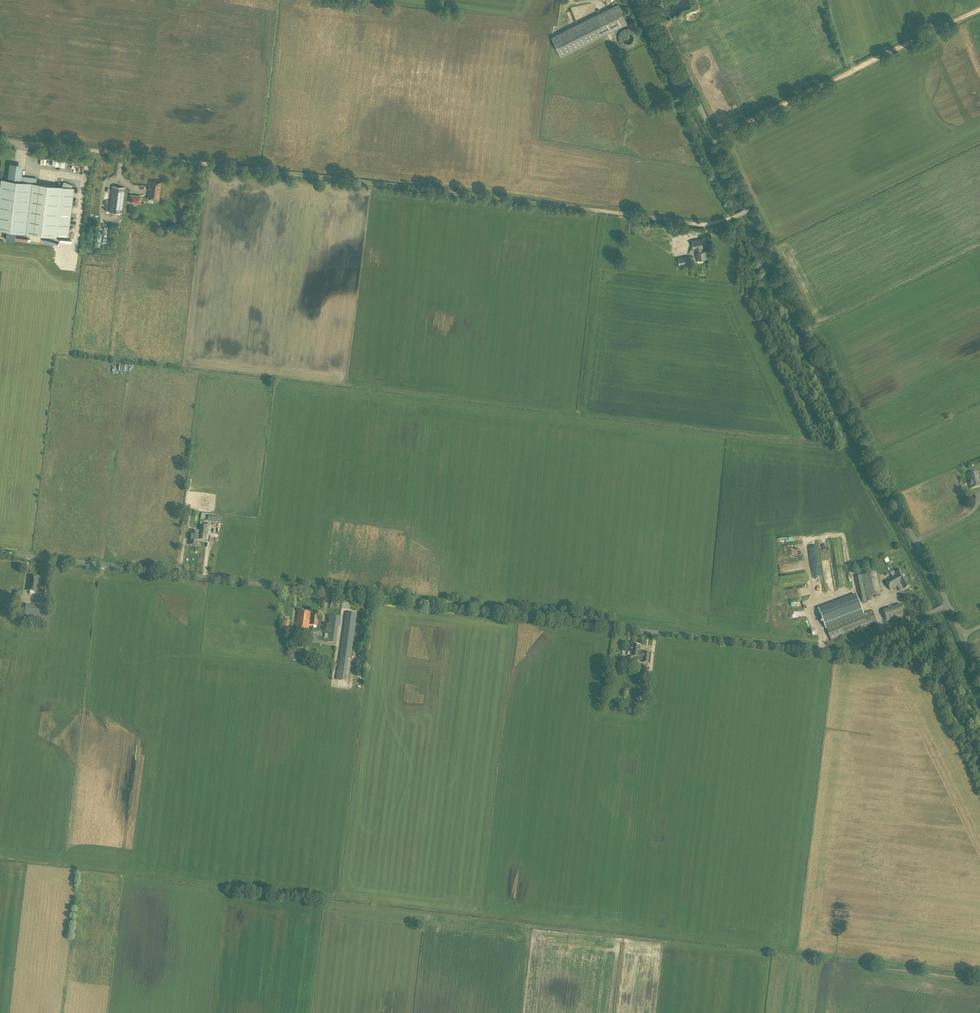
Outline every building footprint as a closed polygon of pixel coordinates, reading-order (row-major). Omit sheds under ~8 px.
[(561,56),(627,23),(617,4),(552,37),(561,56)] [(0,187),(0,229),(7,230),(16,231),(25,232),(34,233),(50,235),(56,236),(56,235),(68,236),(69,231),(74,187),(72,187),(72,185),(64,181),(62,186),(56,185),(36,183),(37,178),(22,176),(21,181),(8,179),(1,178),(0,187)] [(159,200),(161,182),(150,181),(150,186),(149,189),(148,199),(154,199),(154,200),(154,201),(155,201),(156,202),(157,202),(157,201),(158,200),(159,200)] [(121,213),(124,187),(112,186),(109,211),(121,213)] [(141,204),(142,196),(130,194),(129,202),(141,204)] [(99,240),(102,240),(102,249),(107,249),(107,240),(103,240),(103,224),(99,224),(99,240)] [(702,252),(702,248),(703,248),(701,240),(693,241),(694,249),(697,248),(698,252),(696,252),(697,260),(698,260),(698,263),(703,262),(703,259),(706,258),(705,251),(702,252)] [(691,257),(691,256),(678,258),(680,265),(692,263),(692,262),(695,262),(694,257),(691,257)] [(967,474),(968,482),(969,483),(971,489),(979,487),(979,474),(979,475),(978,472),(967,474)] [(184,516),(182,526),(189,527),(191,517),(184,516)] [(199,540),(206,541),(208,527),(201,526),(201,531),(199,531),(200,531),(200,534),(199,534),(199,540)] [(199,531),(191,530),(189,545),(198,546),(199,540),(199,534),(200,534),(200,531),(199,531)] [(831,559),(824,560),(827,583),(832,582),(831,576),(834,575),(831,559)] [(888,586),(904,577),(901,571),(896,573),(896,575),(885,581),(888,586)] [(860,603),(872,600),(872,597),(881,595),(876,572),(855,576),(860,603)] [(38,592),(40,577),(30,576),(28,591),(38,592)] [(910,587),(904,577),(888,586),(891,591),(902,584),(905,589),(910,587)] [(21,602),(22,592),(14,591),(13,601),(21,602)] [(863,614),(856,595),(819,609),(826,628),(831,640),(877,623),(872,611),(863,614)] [(887,622),(904,616),(901,604),(884,610),(887,622)] [(41,609),(26,606),(24,622),(45,625),(47,608),(41,607),(41,609)] [(309,624),(310,617),(311,612),(298,611),(297,617),(296,629),(308,631),(309,624)] [(348,681),(357,614),(346,612),(337,680),(348,681)] [(310,617),(309,624),(311,625),(318,626),(319,617),(311,616),(311,617),(310,617)] [(331,616),(330,625),(338,626),(340,627),(341,617),(331,616)] [(327,653),(328,644),(311,641),(310,650),(327,653)] [(636,652),(640,653),(641,646),(633,645),(632,651),(630,651),(630,657),(635,657),(636,652)] [(640,653),(636,652),(635,657),(640,658),(639,660),(643,661),(642,663),(650,664),(651,653),(643,653),(640,653)]
